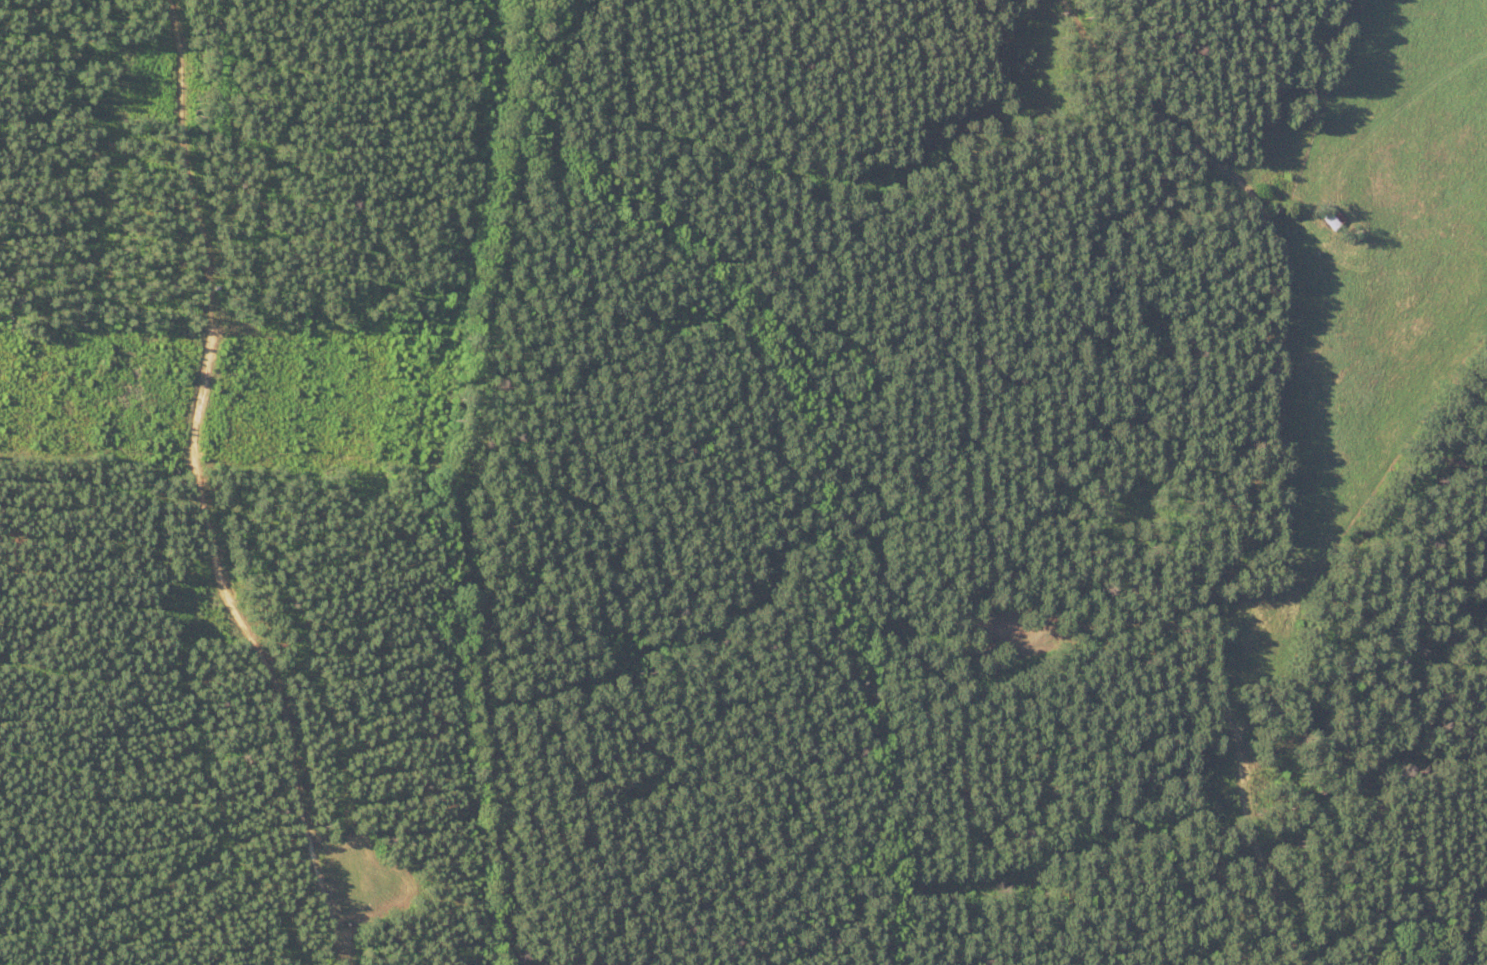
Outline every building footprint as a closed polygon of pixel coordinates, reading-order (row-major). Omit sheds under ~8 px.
[(1330,232),(1342,221),(1327,204),(1314,215),(1330,232)]
